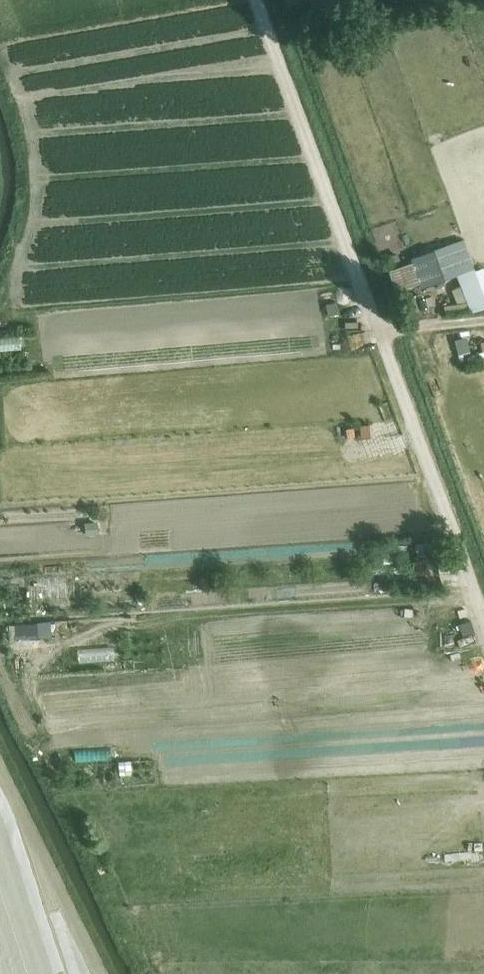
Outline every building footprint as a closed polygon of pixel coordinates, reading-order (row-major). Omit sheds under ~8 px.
[(483,305),(483,302),(463,240),(410,258),(411,261),(387,269),(393,284),(404,288),(418,283),(420,288),(462,273),(474,308),(483,305)] [(412,297),(400,301),(406,316),(418,311),(412,297)] [(336,300),(326,302),(327,303),(329,314),(338,312),(336,301),(336,300)] [(98,520),(85,521),(86,533),(99,532),(98,520)] [(442,541),(417,543),(418,555),(443,553),(442,541)] [(449,558),(439,559),(439,572),(449,572),(449,558)] [(469,620),(458,624),(463,635),(473,631),(469,620)] [(50,623),(7,625),(8,640),(51,637),(50,623)]
